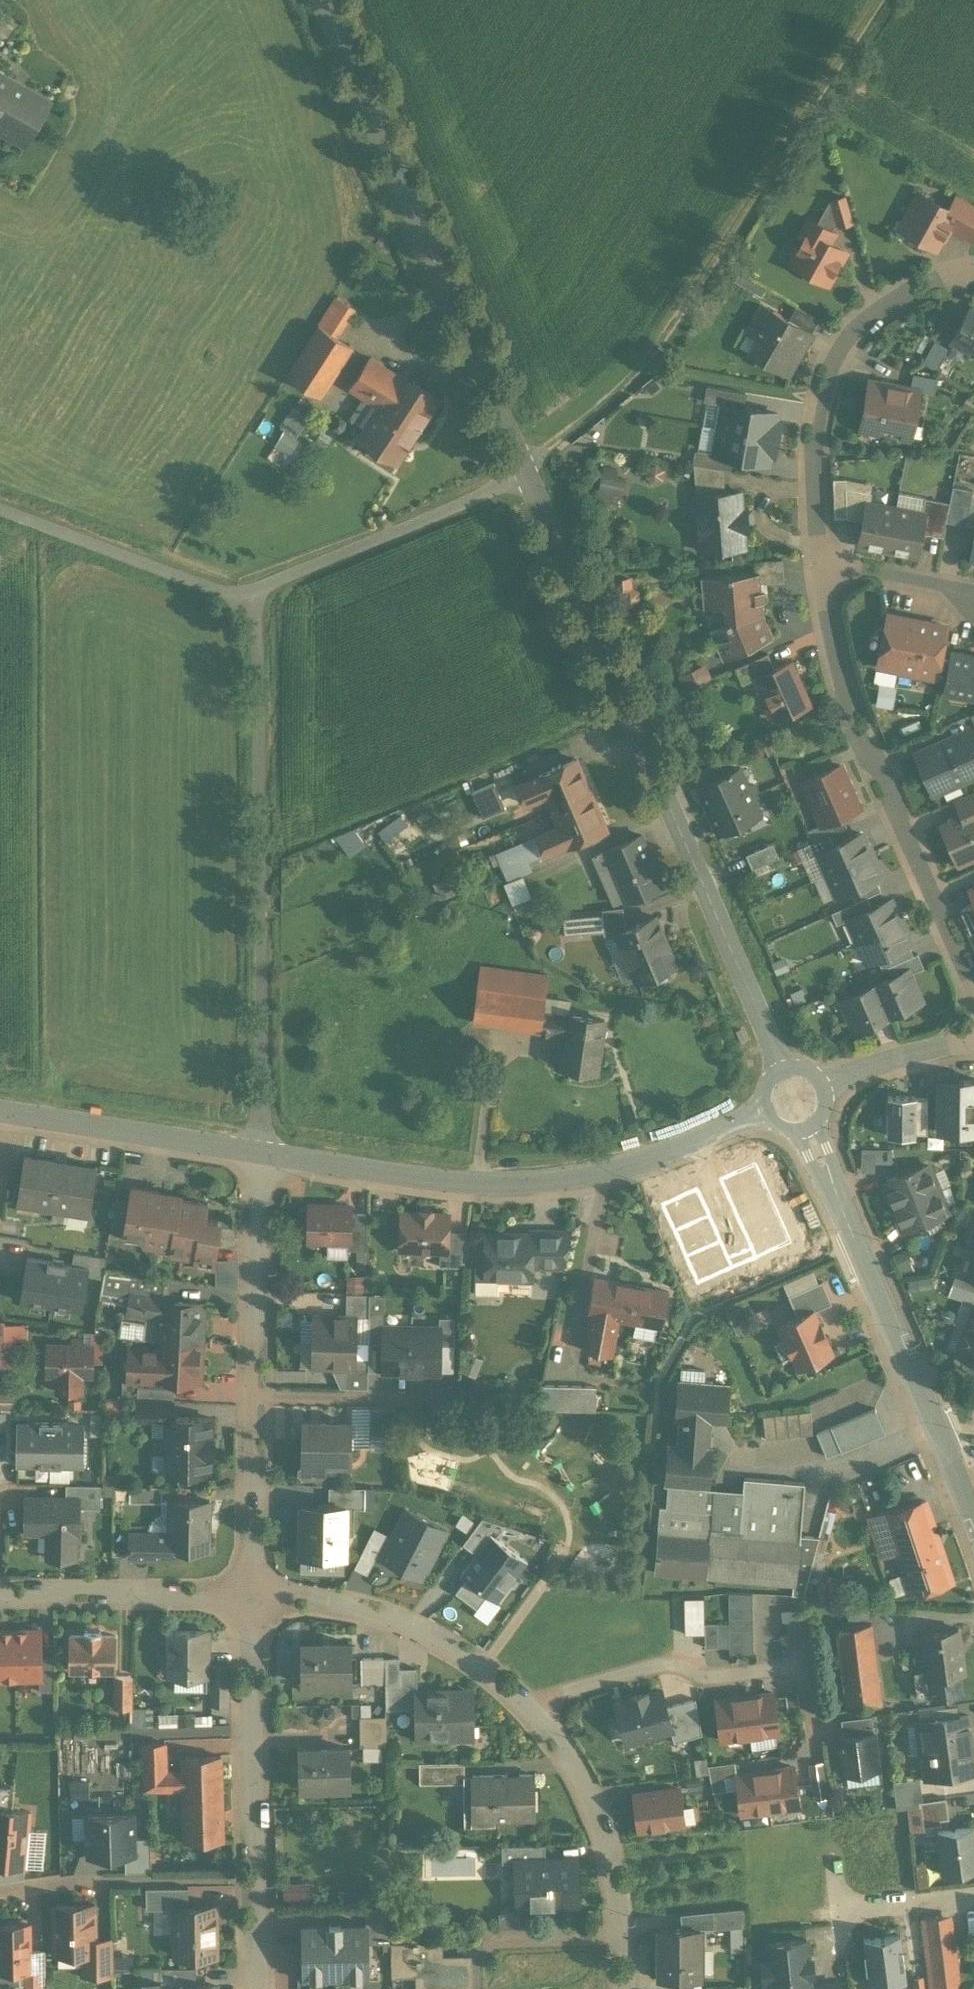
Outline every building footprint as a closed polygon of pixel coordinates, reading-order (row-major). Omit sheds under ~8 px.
[(0,73),(0,130),(9,135),(10,133),(25,142),(49,101),(0,73)] [(951,210),(920,193),(913,206),(910,205),(902,220),(914,227),(908,237),(922,246),(925,241),(936,247),(947,226),(955,213),(951,210)] [(844,196),(828,200),(816,222),(831,230),(833,225),(851,220),(844,196)] [(959,197),(951,210),(955,213),(947,226),(972,240),(973,236),(973,205),(959,197)] [(845,251),(825,239),(831,230),(816,222),(808,217),(799,234),(803,237),(790,262),(805,270),(803,274),(817,282),(825,268),(833,273),(845,251)] [(336,297),(286,374),(320,395),(352,345),(338,336),(355,309),(336,297)] [(818,318),(795,305),(787,319),(811,332),(818,318)] [(787,319),(762,306),(748,331),(761,338),(752,354),(788,374),(811,332),(787,319)] [(968,309),(951,340),(953,341),(955,338),(973,349),(973,312),(968,309)] [(934,340),(922,361),(935,368),(947,347),(934,340)] [(398,378),(369,358),(349,387),(379,406),(359,437),(396,461),(437,398),(400,375),(398,378)] [(936,377),(913,373),(909,388),(918,390),(933,393),(936,377)] [(909,388),(869,379),(860,426),(877,430),(879,423),(900,428),(903,411),(913,413),(918,390),(909,388)] [(724,402),(719,428),(783,441),(787,422),(782,421),(784,413),(724,402)] [(308,415),(294,406),(281,426),(295,435),(308,415)] [(779,460),(783,441),(719,428),(713,457),(773,468),(775,459),(779,460)] [(298,439),(283,430),(274,446),(289,455),(298,439)] [(723,467),(693,462),(696,493),(725,490),(723,467)] [(601,467),(598,494),(624,497),(627,471),(601,467)] [(972,489),(952,485),(949,501),(945,520),(965,524),(972,489)] [(870,491),(845,486),(845,517),(861,520),(865,500),(868,501),(870,491)] [(725,490),(696,493),(696,496),(692,502),(693,511),(698,516),(699,534),(713,533),(714,549),(744,546),(742,530),(749,529),(747,507),(741,507),(739,489),(725,490)] [(949,501),(924,497),(921,511),(924,512),(920,531),(942,535),(945,520),(949,501)] [(868,501),(865,500),(861,520),(857,543),(887,549),(895,506),(868,501)] [(921,511),(895,506),(887,549),(916,555),(920,531),(924,512),(921,511)] [(782,559),(753,561),(754,572),(759,572),(760,583),(784,581),(782,559)] [(754,572),(700,577),(702,607),(729,605),(730,618),(729,618),(727,619),(726,621),(727,622),(729,624),(731,623),(734,631),(714,640),(722,658),(773,636),(763,613),(762,600),(763,600),(765,599),(766,598),(767,597),(768,596),(768,594),(768,593),(767,591),(766,590),(765,589),(763,589),(758,589),(757,584),(760,583),(759,572),(754,572)] [(945,625),(887,614),(884,626),(879,625),(874,631),(872,639),(875,646),(880,647),(877,663),(897,666),(900,671),(930,677),(935,673),(945,625)] [(950,651),(943,691),(973,697),(973,656),(950,651)] [(767,652),(734,667),(741,683),(756,677),(756,676),(773,668),(767,652)] [(773,668),(756,676),(756,677),(767,702),(766,708),(769,715),(774,717),(775,719),(808,704),(789,661),(773,668)] [(681,672),(687,687),(713,678),(708,662),(681,672)] [(915,752),(932,792),(973,773),(973,744),(967,729),(915,752)] [(577,759),(564,765),(562,761),(550,766),(551,769),(535,776),(536,779),(514,788),(521,803),(542,794),(555,827),(535,836),(541,851),(561,843),(561,844),(578,837),(579,840),(589,836),(588,834),(605,827),(577,759)] [(839,764),(802,780),(821,822),(821,823),(841,815),(858,807),(839,764)] [(728,771),(697,785),(706,806),(747,788),(750,794),(757,791),(753,783),(747,786),(739,767),(730,770),(730,769),(728,770),(728,771)] [(747,788),(706,806),(717,832),(759,813),(754,802),(761,799),(757,791),(750,794),(747,788)] [(953,799),(959,813),(973,806),(973,790),(953,799)] [(950,817),(951,820),(941,825),(958,863),(973,855),(973,806),(959,813),(950,817)] [(402,811),(376,830),(385,842),(411,823),(402,811)] [(841,815),(821,823),(821,822),(807,828),(813,840),(828,833),(846,826),(841,815)] [(833,844),(816,852),(816,853),(818,853),(827,873),(873,853),(870,847),(869,847),(867,848),(861,834),(862,833),(861,832),(833,844)] [(813,840),(803,844),(808,856),(816,853),(816,852),(833,844),(828,833),(813,840)] [(640,834),(594,853),(599,866),(610,862),(624,898),(661,883),(640,834)] [(772,841),(745,853),(751,867),(778,855),(772,841)] [(873,853),(827,873),(836,894),(835,895),(835,896),(850,890),(875,878),(881,876),(880,874),(879,875),(873,861),(875,860),(875,859),(873,853)] [(875,878),(850,890),(854,901),(866,895),(880,889),(875,878)] [(854,901),(830,911),(836,923),(846,919),(845,918),(871,906),(866,895),(854,901)] [(871,906),(845,918),(846,919),(847,919),(856,939),(902,919),(899,913),(896,914),(890,899),(891,899),(891,898),(871,906)] [(960,912),(969,932),(973,930),(973,906),(960,912)] [(604,914),(563,916),(564,931),(604,929),(604,914)] [(658,915),(617,932),(636,981),(678,964),(658,915)] [(902,919),(856,939),(865,960),(864,961),(865,962),(876,957),(907,943),(910,941),(910,940),(909,941),(902,927),(904,926),(905,925),(902,919)] [(907,943),(876,957),(881,968),(887,965),(913,954),(907,943)] [(913,954),(887,965),(892,976),(907,969),(909,972),(923,966),(917,952),(913,954)] [(892,976),(874,984),(888,1015),(903,1008),(905,1003),(919,996),(909,972),(907,969),(892,976)] [(888,1015),(874,984),(845,997),(849,1008),(847,1014),(854,1030),(888,1015)] [(544,993),(476,985),(472,1020),(539,1030),(542,1011),(544,993)] [(602,1017),(568,1011),(567,1015),(542,1011),(539,1030),(565,1034),(560,1064),(593,1069),(602,1017)] [(957,1079),(957,1081),(939,1081),(938,1132),(973,1132),(973,1079),(957,1079)] [(887,1134),(914,1134),(914,1132),(914,1098),(914,1095),(887,1095),(887,1134)] [(926,1098),(914,1098),(914,1132),(926,1132),(926,1098)] [(873,1159),(873,1149),(862,1148),(861,1169),(873,1170),(873,1159)] [(873,1159),(890,1159),(890,1149),(873,1149),(873,1159)] [(54,1159),(53,1160),(25,1155),(25,1154),(24,1154),(17,1200),(40,1203),(40,1202),(65,1206),(65,1207),(88,1211),(95,1165),(94,1165),(94,1166),(65,1161),(65,1160),(54,1159)] [(754,1162),(720,1178),(751,1247),(755,1257),(790,1241),(754,1162)] [(927,1163),(883,1181),(893,1205),(937,1187),(927,1163)] [(206,1202),(181,1198),(181,1196),(166,1194),(165,1198),(156,1196),(157,1190),(131,1186),(123,1235),(125,1235),(126,1229),(139,1231),(146,1241),(157,1243),(157,1239),(166,1240),(174,1251),(182,1252),(183,1246),(193,1248),(192,1253),(198,1261),(212,1263),(217,1233),(215,1232),(217,1219),(204,1217),(206,1202)] [(696,1187),(661,1203),(697,1283),(732,1267),(727,1257),(696,1187)] [(937,1187),(893,1205),(902,1229),(943,1212),(945,1206),(937,1187)] [(349,1204),(308,1203),(307,1240),(347,1240),(348,1240),(349,1212),(349,1204)] [(432,1210),(417,1209),(417,1213),(402,1213),(402,1211),(401,1211),(399,1248),(401,1248),(401,1246),(407,1247),(411,1251),(420,1251),(425,1247),(439,1248),(444,1248),(444,1250),(446,1250),(447,1230),(448,1213),(446,1213),(446,1214),(431,1214),(432,1210)] [(366,1213),(349,1212),(348,1240),(347,1240),(347,1248),(366,1249),(366,1213)] [(571,1230),(531,1229),(530,1233),(532,1233),(531,1265),(563,1266),(571,1230)] [(447,1230),(446,1250),(444,1250),(444,1248),(439,1248),(438,1265),(459,1266),(466,1231),(447,1230)] [(530,1233),(486,1233),(485,1265),(496,1277),(512,1277),(519,1270),(531,1271),(531,1265),(532,1233),(530,1233)] [(727,1257),(732,1267),(755,1257),(751,1247),(727,1257)] [(88,1267),(87,1275),(102,1277),(104,1267),(105,1257),(74,1252),(72,1264),(88,1267)] [(72,1264),(26,1257),(19,1300),(81,1310),(87,1275),(88,1267),(72,1264)] [(238,1257),(216,1257),(216,1283),(238,1283),(238,1257)] [(164,1276),(104,1267),(102,1277),(100,1292),(112,1294),(114,1286),(161,1293),(164,1276)] [(957,1268),(951,1282),(973,1290),(973,1277),(967,1275),(968,1272),(957,1268)] [(348,1288),(365,1287),(364,1272),(347,1273),(348,1288)] [(668,1290),(593,1276),(587,1311),(590,1311),(583,1349),(612,1354),(619,1318),(661,1326),(668,1290)] [(820,1279),(788,1294),(797,1315),(813,1308),(814,1309),(830,1301),(820,1279)] [(161,1293),(114,1286),(112,1294),(110,1311),(139,1315),(139,1321),(160,1322),(161,1302),(161,1293)] [(368,1293),(345,1292),(345,1314),(356,1314),(356,1316),(368,1317),(368,1314),(368,1293)] [(198,1303),(161,1302),(160,1322),(160,1340),(200,1342),(201,1302),(198,1302),(198,1303)] [(965,1327),(973,1331),(973,1305),(965,1327)] [(797,1315),(777,1324),(796,1368),(832,1351),(814,1309),(813,1308),(797,1315)] [(345,1314),(312,1314),(311,1340),(355,1341),(356,1316),(356,1314),(345,1314)] [(383,1314),(368,1314),(368,1317),(368,1341),(382,1341),(383,1325),(383,1314)] [(454,1316),(439,1316),(438,1326),(439,1326),(439,1344),(454,1344),(454,1316)] [(411,1326),(383,1325),(382,1341),(382,1370),(410,1370),(411,1326)] [(438,1326),(411,1326),(410,1370),(439,1370),(439,1344),(439,1326),(438,1326)] [(965,1327),(956,1352),(973,1358),(973,1331),(965,1327)] [(200,1342),(160,1340),(159,1355),(158,1379),(158,1380),(198,1381),(200,1342)] [(355,1341),(311,1340),(311,1366),(343,1367),(355,1367),(355,1355),(355,1341)] [(92,1345),(47,1344),(47,1373),(62,1374),(62,1379),(76,1379),(76,1374),(91,1374),(92,1345)] [(158,1379),(159,1355),(128,1354),(128,1378),(158,1379)] [(367,1356),(355,1355),(355,1367),(343,1367),(343,1387),(367,1387),(367,1356)] [(727,1384),(678,1380),(675,1417),(679,1417),(678,1444),(707,1446),(709,1419),(724,1420),(727,1384)] [(595,1385),(541,1384),(541,1409),(594,1410),(595,1385)] [(173,1387),(137,1385),(136,1398),(172,1400),(173,1400),(173,1387)] [(105,1395),(105,1412),(122,1412),(123,1396),(105,1395)] [(172,1400),(136,1398),(135,1417),(158,1418),(158,1417),(166,1416),(172,1416),(172,1400)] [(394,1407),(370,1406),(370,1434),(394,1434),(394,1407)] [(874,1407),(830,1426),(840,1449),(841,1449),(885,1431),(874,1407)] [(809,1409),(762,1414),(764,1437),(812,1432),(809,1409)] [(172,1416),(166,1416),(166,1452),(166,1470),(210,1471),(210,1417),(172,1416)] [(33,1425),(16,1424),(16,1464),(50,1465),(51,1420),(34,1420),(33,1425)] [(67,1421),(51,1420),(50,1465),(84,1465),(84,1425),(67,1425),(67,1421)] [(351,1421),(302,1420),(301,1460),(325,1461),(350,1461),(351,1421)] [(830,1426),(816,1432),(826,1455),(840,1449),(830,1426)] [(678,1444),(668,1443),(665,1481),(674,1481),(672,1506),(672,1507),(693,1508),(695,1483),(707,1484),(710,1447),(707,1446),(678,1444)] [(166,1452),(156,1452),(155,1470),(166,1470),(166,1452)] [(325,1461),(301,1460),(298,1464),(298,1469),(301,1473),(322,1473),(325,1470),(325,1461)] [(804,1481),(743,1476),(739,1529),(797,1534),(797,1540),(799,1540),(799,1534),(804,1481)] [(65,1497),(26,1497),(26,1532),(55,1533),(55,1551),(73,1552),(73,1533),(77,1533),(77,1507),(99,1508),(99,1484),(65,1483),(65,1497)] [(376,1504),(375,1483),(347,1484),(348,1495),(354,1495),(354,1505),(376,1504)] [(161,1485),(129,1484),(129,1500),(161,1500),(161,1485)] [(209,1499),(169,1498),(168,1534),(168,1548),(175,1548),(208,1549),(209,1499)] [(951,1579),(925,1499),(868,1518),(873,1533),(889,1528),(910,1592),(951,1579)] [(354,1505),(301,1506),(300,1554),(343,1555),(343,1534),(354,1533),(354,1505)] [(693,1508),(672,1507),(672,1506),(659,1505),(657,1529),(702,1533),(703,1526),(710,1527),(711,1510),(693,1508)] [(446,1529),(405,1508),(381,1557),(422,1578),(446,1529)] [(710,1527),(703,1526),(702,1533),(657,1529),(654,1571),(792,1582),(793,1582),(797,1540),(797,1534),(739,1529),(710,1527)] [(149,1531),(130,1531),(129,1556),(175,1556),(175,1548),(168,1548),(168,1534),(149,1534),(149,1531)] [(459,1574),(465,1578),(455,1591),(476,1607),(486,1594),(496,1601),(527,1560),(490,1533),(459,1574)] [(818,1535),(799,1534),(799,1540),(797,1540),(793,1582),(792,1582),(791,1593),(803,1593),(818,1535)] [(752,1592),(728,1591),(727,1604),(752,1604),(752,1592)] [(684,1597),(685,1634),(704,1633),(704,1622),(703,1597),(684,1597)] [(752,1604),(727,1604),(728,1621),(728,1645),(728,1652),(752,1651),(752,1604)] [(804,1606),(781,1607),(781,1619),(805,1618),(804,1606)] [(728,1645),(728,1621),(704,1622),(704,1633),(704,1646),(728,1645)] [(869,1623),(835,1628),(846,1707),(880,1702),(869,1623)] [(957,1627),(922,1632),(927,1668),(928,1676),(957,1672),(963,1671),(957,1627)] [(0,1629),(0,1680),(14,1680),(15,1677),(38,1677),(40,1677),(39,1656),(39,1629),(0,1629)] [(206,1630),(168,1630),(168,1653),(174,1659),(174,1673),(206,1674),(206,1630)] [(115,1635),(100,1635),(100,1632),(84,1632),(84,1634),(69,1634),(69,1669),(115,1670),(115,1635)] [(350,1642),(299,1643),(300,1681),(351,1681),(350,1642)] [(53,1689),(53,1655),(39,1656),(40,1677),(38,1677),(39,1690),(53,1689)] [(384,1682),(384,1657),(360,1657),(360,1683),(384,1682)] [(397,1682),(397,1657),(384,1657),(384,1682),(397,1682)] [(227,1666),(210,1666),(210,1702),(227,1702),(227,1666)] [(416,1666),(398,1667),(398,1682),(397,1682),(384,1682),(385,1708),(415,1708),(414,1690),(416,1690),(416,1666)] [(957,1672),(928,1676),(927,1668),(913,1670),(917,1696),(960,1690),(957,1672)] [(130,1674),(115,1674),(114,1706),(130,1706),(130,1674)] [(416,1690),(414,1690),(415,1708),(416,1737),(467,1736),(466,1689),(416,1690)] [(630,1699),(615,1703),(624,1736),(639,1731),(641,1737),(670,1729),(672,1727),(666,1706),(661,1690),(646,1694),(645,1692),(629,1696),(630,1699)] [(786,1690),(786,1703),(799,1703),(799,1690),(786,1690)] [(772,1691),(743,1694),(749,1735),(777,1731),(772,1691)] [(743,1694),(715,1698),(721,1738),(749,1735),(743,1694)] [(695,1698),(666,1706),(672,1727),(670,1729),(674,1741),(702,1733),(695,1698)] [(944,1704),(917,1708),(918,1720),(946,1716),(944,1704)] [(918,1720),(919,1721),(922,1751),(926,1775),(973,1769),(973,1757),(968,1713),(946,1716),(918,1720)] [(386,1730),(385,1715),(359,1715),(359,1730),(386,1730)] [(871,1715),(840,1719),(842,1734),(873,1730),(871,1715)] [(919,1721),(906,1723),(910,1753),(922,1751),(919,1721)] [(386,1730),(359,1730),(359,1745),(386,1744),(386,1730)] [(842,1734),(837,1735),(842,1771),(877,1766),(873,1730),(842,1734)] [(165,1770),(164,1741),(142,1742),(144,1788),(183,1787),(182,1769),(165,1770)] [(144,1788),(142,1742),(122,1742),(123,1789),(144,1788)] [(348,1747),(298,1748),(299,1787),(349,1786),(348,1747)] [(220,1754),(182,1755),(183,1787),(184,1839),(222,1838),(220,1754)] [(463,1760),(418,1761),(419,1782),(442,1782),(442,1775),(463,1775),(463,1760)] [(821,1760),(808,1762),(812,1790),(826,1788),(821,1760)] [(708,1764),(710,1776),(736,1772),(734,1761),(708,1764)] [(792,1765),(763,1769),(769,1809),(797,1805),(792,1765)] [(763,1769),(736,1772),(741,1812),(768,1809),(763,1769)] [(532,1817),(531,1773),(471,1774),(473,1823),(495,1822),(495,1818),(532,1817)] [(918,1776),(892,1779),(896,1807),(918,1804),(917,1799),(921,1798),(918,1776)] [(678,1787),(634,1793),(638,1828),(682,1822),(678,1787)] [(949,1817),(946,1797),(919,1801),(920,1805),(923,1826),(941,1823),(940,1819),(949,1817)] [(923,1826),(920,1805),(907,1807),(909,1830),(923,1828),(923,1826)] [(0,1807),(0,1864),(25,1866),(29,1810),(0,1807)] [(133,1814),(87,1815),(88,1854),(134,1853),(133,1814)] [(937,1830),(943,1872),(973,1868),(973,1836),(973,1826),(937,1830)] [(28,1862),(44,1863),(45,1827),(29,1827),(28,1862)] [(543,1843),(501,1844),(501,1862),(514,1862),(514,1860),(543,1860),(543,1843)] [(543,1860),(514,1860),(514,1862),(515,1904),(575,1903),(574,1859),(543,1860)] [(0,1864),(0,1879),(24,1876),(25,1866),(0,1864)] [(314,1882),(284,1883),(285,1901),(314,1900),(314,1882)] [(187,1886),(145,1886),(145,1907),(175,1907),(174,1906),(187,1905),(187,1886)] [(93,1936),(93,1902),(53,1903),(54,1952),(81,1951),(93,1951),(93,1936)] [(187,1905),(174,1906),(175,1907),(175,1954),(215,1953),(214,1905),(187,1905)] [(389,1906),(366,1906),(366,1923),(367,1942),(390,1941),(389,1906)] [(744,1906),(710,1909),(712,1928),(744,1925),(744,1906)] [(921,1917),(926,1952),(931,1988),(960,1988),(950,1913),(921,1917)] [(0,1922),(0,1969),(3,1969),(22,1968),(29,1968),(28,1949),(28,1922),(0,1922)] [(340,1924),(340,1923),(328,1924),(302,1925),(303,1975),(367,1973),(367,1942),(366,1923),(340,1924)] [(699,1927),(658,1927),(658,1977),(698,1977),(699,1927)] [(900,1934),(863,1939),(870,1985),(906,1980),(900,1934)] [(111,1973),(110,1936),(93,1936),(93,1951),(81,1951),(81,1973),(111,1973)] [(390,1941),(391,1975),(417,1975),(417,1988),(469,1988),(469,1956),(440,1957),(439,1939),(390,1941)] [(766,1944),(771,1988),(811,1988),(810,1985),(806,1939),(766,1944)] [(43,1949),(28,1949),(29,1968),(22,1968),(22,1985),(43,1985),(43,1949)] [(195,1966),(159,1966),(159,1986),(175,1986),(175,1984),(195,1984),(195,1966)] [(22,1968),(3,1969),(0,1969),(0,1986),(22,1985),(22,1968)]
